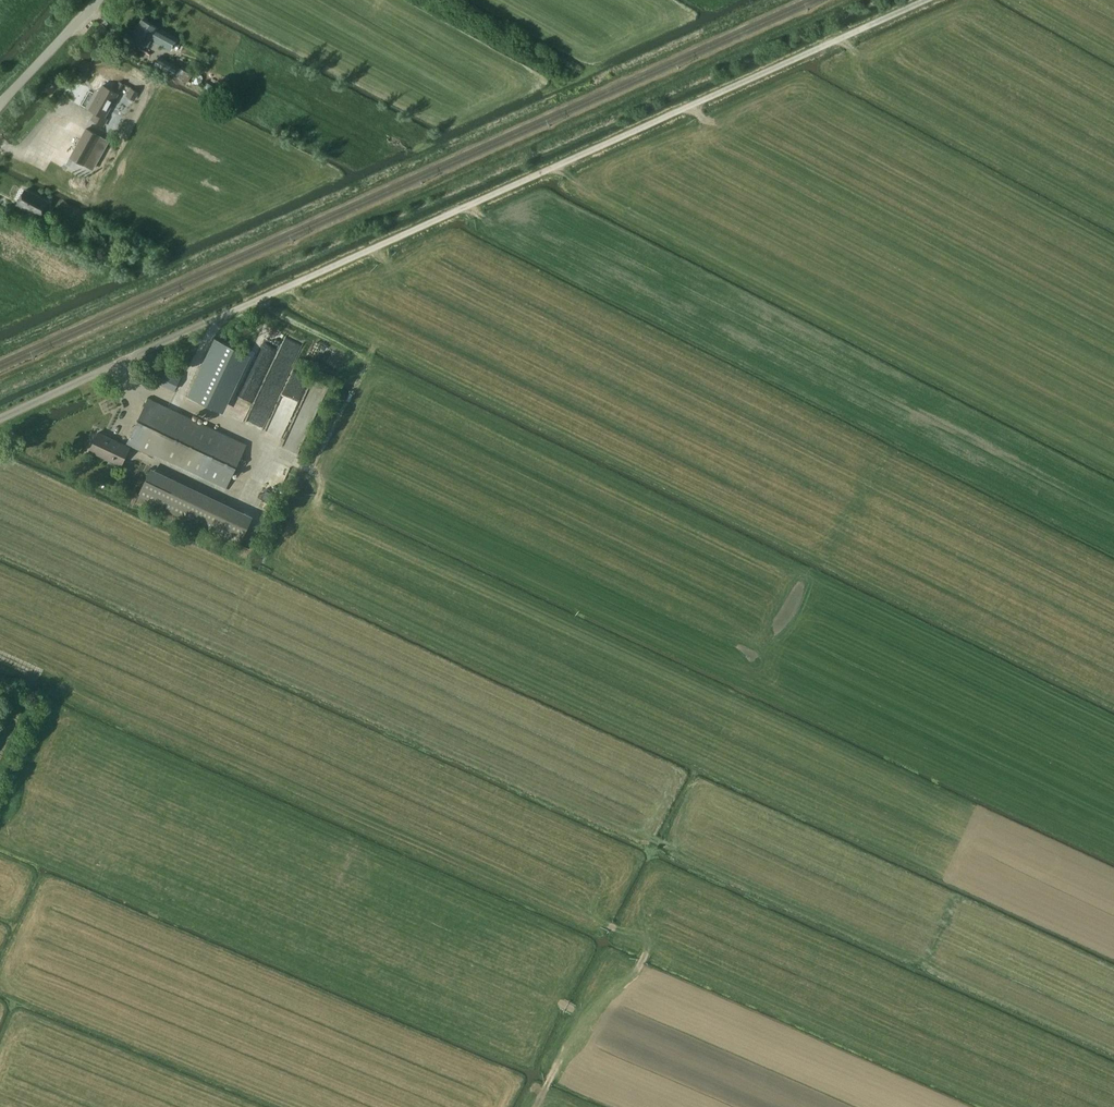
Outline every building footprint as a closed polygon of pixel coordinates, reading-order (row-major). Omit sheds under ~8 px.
[(142,19),(131,37),(148,46),(152,39),(171,50),(177,38),(142,19)] [(172,75),(177,67),(159,57),(154,65),(172,75)] [(121,83),(117,91),(121,93),(125,85),(121,83)] [(107,119),(104,117),(118,94),(102,85),(89,109),(95,112),(91,119),(103,126),(107,119)] [(132,102),(136,94),(128,90),(124,98),(132,102)] [(100,136),(86,129),(70,157),(84,165),(100,136)] [(25,190),(17,205),(40,217),(48,202),(25,190)] [(291,371),(302,344),(283,337),(275,358),(274,358),(270,369),(262,366),(279,373),(281,367),(291,371)] [(215,339),(188,395),(215,409),(242,352),(215,339)] [(160,382),(176,390),(183,375),(167,367),(160,382)] [(228,491),(249,445),(148,398),(126,446),(98,433),(90,450),(122,465),(131,447),(228,491)] [(292,450),(294,445),(290,443),(292,437),(297,439),(299,436),(294,434),(295,432),(292,431),(285,448),(292,450)] [(253,517),(151,469),(137,498),(239,546),(253,517)]
